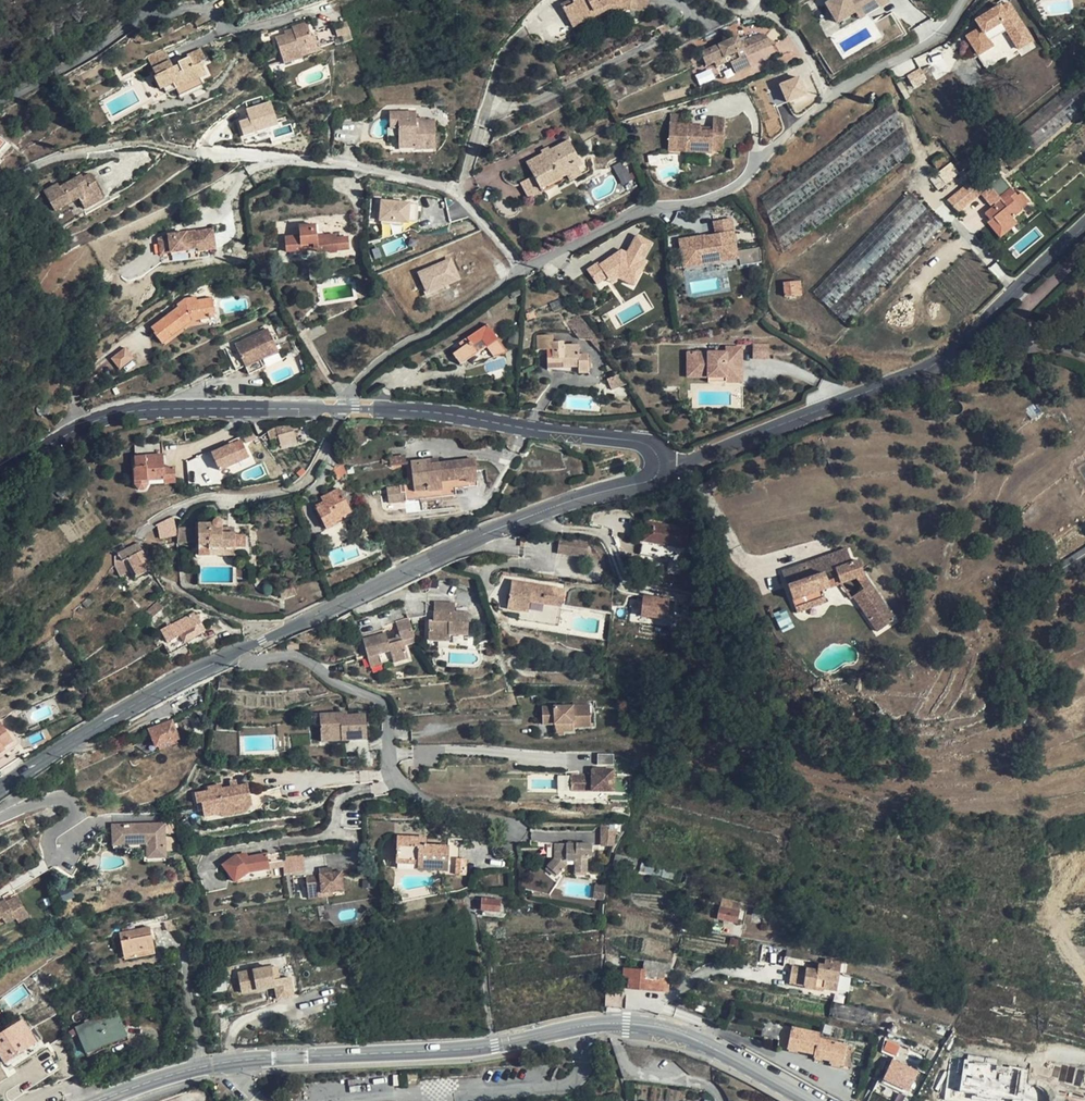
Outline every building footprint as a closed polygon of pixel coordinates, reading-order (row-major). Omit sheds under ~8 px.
[(570,0),(561,4),(568,18),(579,13),(581,17),(593,12),(595,16),(604,11),(602,8),(608,5),(610,8),(631,10),(631,0),(570,0)] [(826,2),(838,20),(856,8),(868,0),(828,0),(826,2)] [(856,8),(860,15),(883,0),(868,0),(856,8)] [(993,47),(989,40),(1006,31),(1019,51),(1034,42),(1009,2),(1003,6),(1001,4),(974,20),(978,28),(964,37),(977,57),(993,47)] [(595,16),(593,12),(581,17),(579,13),(568,18),(572,27),(595,16)] [(345,22),(332,26),(335,36),(348,32),(345,22)] [(314,48),(306,24),(292,29),(292,30),(293,34),(285,36),(275,39),(284,67),(301,62),(300,59),(299,53),(314,48)] [(755,35),(740,42),(746,56),(776,42),(765,34),(755,35)] [(740,42),(737,36),(701,53),(706,65),(714,62),(716,65),(726,61),(731,63),(735,73),(751,66),(746,56),(740,42)] [(315,54),(314,48),(299,53),(300,59),(315,54)] [(170,60),(165,49),(147,57),(153,68),(170,60)] [(206,60),(201,49),(187,55),(188,57),(179,62),(178,63),(179,65),(174,67),(170,60),(153,68),(156,76),(154,77),(160,89),(164,87),(166,93),(177,89),(199,78),(207,74),(201,62),(206,60)] [(698,84),(716,79),(712,68),(695,73),(698,84)] [(798,69),(758,82),(766,105),(806,92),(798,69)] [(1072,83),(1074,88),(1081,102),(1084,108),(1084,73),(1084,72),(1072,83)] [(202,84),(199,78),(177,89),(180,95),(202,84)] [(1030,153),(1084,108),(1081,102),(1074,88),(1072,83),(1013,132),(1030,153)] [(772,225),(901,126),(891,98),(761,199),(772,225)] [(272,101),(245,107),(248,118),(239,119),(243,133),(278,125),(272,101)] [(417,112),(389,113),(390,132),(401,132),(401,144),(417,144),(418,152),(437,151),(436,122),(417,123),(417,112)] [(699,123),(669,121),(666,149),(708,152),(708,149),(709,137),(720,138),(722,117),(711,116),(710,124),(710,130),(699,129),(699,123)] [(912,153),(901,126),(772,225),(782,253),(912,153)] [(720,138),(709,137),(708,149),(719,150),(720,138)] [(582,163),(569,140),(526,163),(533,177),(540,189),(542,192),(568,179),(569,181),(590,171),(588,160),(582,163)] [(417,144),(401,144),(401,151),(401,152),(418,152),(417,144)] [(948,160),(942,153),(931,161),(937,169),(948,160)] [(627,169),(623,171),(620,163),(614,166),(622,184),(631,180),(627,169)] [(990,186),(975,168),(945,192),(950,198),(947,200),(958,213),(990,186)] [(104,198),(91,174),(83,178),(82,176),(60,187),(58,184),(44,192),(55,211),(79,198),(85,209),(104,198)] [(540,189),(533,177),(521,183),(530,199),(542,192),(540,189)] [(1019,197),(1006,181),(993,192),(1000,200),(984,213),(990,220),(990,221),(993,218),(1000,227),(1012,217),(1021,210),(1014,201),(1019,197)] [(830,309),(927,209),(910,193),(813,293),(830,309)] [(417,221),(417,200),(379,200),(379,221),(417,221)] [(927,209),(830,309),(846,325),(943,225),(927,209)] [(1017,223),(1012,217),(1000,227),(993,218),(990,221),(990,220),(987,222),(999,237),(1017,223)] [(719,231),(681,236),(683,251),(711,248),(712,260),(739,256),(734,218),(717,220),(719,231)] [(317,234),(316,225),(299,226),(300,236),(286,237),(287,252),(317,249),(317,252),(329,251),(330,253),(337,252),(337,250),(349,249),(348,237),(336,238),(336,234),(324,236),(324,234),(317,234)] [(482,247),(474,228),(438,246),(414,257),(397,265),(385,270),(393,288),(399,286),(422,276),(449,263),(482,247)] [(215,251),(213,232),(196,234),(196,237),(186,238),(185,234),(168,236),(158,242),(160,257),(170,251),(170,253),(197,249),(198,253),(215,251)] [(622,251),(603,267),(601,265),(589,275),(601,289),(610,281),(615,286),(622,280),(638,286),(649,262),(644,260),(651,241),(635,234),(627,253),(622,251)] [(711,248),(683,251),(684,263),(712,260),(711,248)] [(170,251),(160,257),(161,265),(199,261),(198,253),(197,249),(170,253),(170,251)] [(739,256),(712,260),(713,265),(740,262),(739,256)] [(1036,303),(1060,281),(1052,274),(1029,296),(1036,303)] [(605,294),(615,286),(610,281),(601,289),(605,294)] [(802,295),(800,281),(783,283),(784,297),(802,295)] [(197,301),(197,297),(185,299),(186,303),(184,303),(151,328),(155,332),(154,333),(162,344),(173,335),(172,333),(189,320),(190,322),(191,321),(200,319),(200,317),(209,316),(209,318),(216,317),(213,298),(197,301)] [(596,336),(578,312),(566,321),(579,339),(591,340),(599,350),(604,347),(601,343),(596,336)] [(306,328),(300,319),(291,326),(297,334),(306,328)] [(502,346),(488,324),(459,343),(462,348),(453,354),(460,365),(471,357),(474,364),(485,361),(496,355),(494,353),(502,346)] [(270,330),(236,345),(246,368),(249,376),(264,369),(261,362),(280,354),(270,330)] [(553,342),(553,335),(537,335),(538,350),(547,349),(548,363),(563,363),(563,367),(578,367),(579,373),(589,373),(588,355),(580,355),(579,345),(564,345),(564,342),(553,342)] [(135,362),(146,353),(135,339),(124,348),(135,362)] [(767,357),(767,343),(751,343),(751,357),(767,357)] [(505,351),(502,346),(494,353),(496,355),(505,351)] [(724,352),(686,352),(686,376),(708,376),(724,376),(724,381),(740,381),(740,346),(724,346),(724,352)] [(624,384),(619,374),(607,379),(611,390),(624,384)] [(303,426),(277,434),(281,449),(308,440),(303,426)] [(161,454),(161,443),(134,444),(135,456),(135,467),(133,467),(134,484),(138,490),(145,489),(148,483),(147,481),(165,480),(164,468),(163,454),(161,454)] [(406,464),(405,456),(390,458),(391,465),(406,464)] [(389,493),(390,502),(406,501),(456,495),(455,489),(477,486),(474,460),(438,464),(430,465),(430,460),(411,462),(414,485),(414,488),(405,489),(399,490),(400,492),(389,493)] [(347,473),(343,464),(333,472),(338,480),(347,473)] [(175,483),(175,467),(164,468),(165,480),(165,484),(175,483)] [(351,512),(339,489),(326,495),(328,500),(323,502),(316,506),(327,529),(336,524),(334,520),(351,512)] [(156,522),(159,539),(177,536),(174,519),(156,522)] [(199,555),(211,555),(211,547),(235,548),(235,536),(235,533),(234,533),(229,533),(229,528),(222,528),(223,525),(223,524),(222,522),(222,521),(221,520),(220,520),(219,519),(218,519),(217,519),(216,520),(215,520),(214,522),(213,524),(206,524),(206,522),(196,523),(196,527),(179,527),(178,531),(177,535),(176,543),(199,542),(199,545),(199,555)] [(688,529),(646,522),(643,541),(641,555),(683,561),(685,548),(688,529)] [(235,536),(235,548),(244,548),(244,536),(235,536)] [(589,543),(560,538),(557,553),(586,558),(589,543)] [(143,550),(138,542),(118,552),(117,553),(116,556),(115,556),(115,561),(117,566),(127,561),(135,577),(153,568),(143,550)] [(1059,563),(1066,573),(1084,561),(1084,547),(1059,563)] [(852,563),(847,549),(782,572),(797,612),(826,601),(822,590),(856,578),(864,589),(853,596),(878,632),(895,620),(864,575),(859,560),(852,563)] [(564,590),(517,582),(515,589),(511,588),(507,608),(507,611),(520,614),(518,620),(558,626),(561,606),(564,590)] [(295,593),(293,587),(280,591),(282,598),(295,593)] [(641,596),(641,619),(675,620),(676,597),(641,596)] [(163,607),(158,601),(143,614),(149,620),(163,607)] [(455,604),(434,603),(433,621),(429,621),(428,640),(449,640),(449,634),(468,634),(469,613),(454,613),(455,604)] [(196,615),(194,613),(171,625),(171,624),(161,630),(168,642),(164,644),(169,655),(187,645),(185,641),(204,631),(202,623),(198,614),(196,615)] [(402,641),(414,637),(409,620),(397,624),(402,641)] [(402,641),(389,644),(386,634),(363,640),(368,657),(379,654),(382,662),(393,659),(394,662),(408,658),(404,646),(402,641)] [(416,642),(414,637),(402,641),(404,646),(416,642)] [(382,662),(379,654),(368,657),(371,665),(382,662)] [(591,726),(590,705),(542,707),(543,724),(555,724),(555,727),(563,727),(563,732),(573,731),(573,727),(591,726)] [(347,716),(347,713),(320,715),(322,741),(367,738),(365,715),(347,716)] [(194,733),(189,718),(173,724),(179,738),(194,733)] [(173,724),(172,721),(164,724),(165,724),(150,730),(156,747),(159,746),(177,740),(179,739),(179,738),(173,724)] [(0,722),(0,754),(5,750),(4,748),(16,740),(11,731),(8,733),(0,722)] [(563,732),(563,727),(555,727),(555,735),(563,735),(563,732)] [(178,743),(177,740),(159,746),(160,750),(178,743)] [(612,748),(597,748),(596,761),(612,761),(613,748),(612,748)] [(612,787),(612,765),(591,765),(591,771),(571,771),(571,786),(612,787)] [(206,792),(192,794),(193,805),(198,804),(200,818),(216,816),(220,811),(249,807),(247,787),(221,790),(220,786),(205,789),(206,792)] [(155,806),(154,800),(128,806),(128,811),(155,806)] [(249,807),(220,811),(216,816),(221,820),(242,817),(249,807)] [(614,846),(617,824),(601,825),(601,846),(614,846)] [(112,826),(113,845),(146,845),(147,858),(164,858),(164,825),(112,826)] [(419,838),(397,837),(396,861),(418,862),(418,868),(439,868),(439,865),(448,866),(449,848),(426,846),(426,844),(419,844),(419,838)] [(567,844),(555,843),(555,858),(547,866),(557,874),(566,865),(567,858),(575,859),(574,872),(587,873),(587,856),(592,855),(592,844),(567,844)] [(146,845),(113,845),(112,849),(143,848),(143,862),(165,862),(164,858),(147,858),(146,845)] [(235,854),(221,864),(233,882),(236,880),(248,871),(268,868),(269,868),(266,853),(238,858),(235,854)] [(467,859),(457,858),(456,875),(466,875),(467,859)] [(932,861),(922,858),(919,868),(929,872),(932,861)] [(236,880),(236,881),(269,876),(268,868),(248,871),(236,880)] [(305,876),(306,890),(320,889),(320,893),(331,892),(343,891),(341,870),(318,873),(318,875),(305,876)] [(605,885),(596,885),(594,899),(603,900),(605,885)] [(306,890),(307,899),(332,896),(331,892),(320,893),(320,889),(306,890)] [(482,896),(473,896),(474,909),(503,912),(504,901),(482,896)] [(0,918),(3,922),(5,926),(14,920),(17,925),(28,918),(16,898),(5,904),(3,901),(0,903),(0,918)] [(741,903),(722,899),(717,919),(737,923),(741,903)] [(152,935),(151,927),(120,933),(121,941),(124,956),(155,950),(152,935)] [(1074,947),(1078,957),(1084,955),(1084,943),(1074,947)] [(155,954),(155,950),(124,956),(125,960),(155,954)] [(669,977),(670,965),(645,960),(644,969),(624,968),(623,977),(628,977),(627,989),(637,989),(638,977),(660,979),(660,976),(669,977)] [(841,962),(825,960),(824,965),(818,964),(818,970),(792,966),(789,983),(837,991),(841,962)] [(237,971),(241,994),(277,988),(280,1005),(297,1002),(292,974),(273,977),(271,965),(237,971)] [(637,989),(659,991),(659,983),(669,984),(669,977),(660,976),(660,979),(638,977),(637,989)] [(659,983),(659,991),(668,992),(668,986),(669,984),(659,983)] [(623,990),(608,989),(607,1006),(622,1008),(623,990)] [(127,1036),(117,1011),(76,1027),(87,1052),(127,1036)] [(23,1019),(0,1034),(0,1055),(5,1063),(37,1042),(23,1019)] [(782,1025),(765,1021),(762,1036),(779,1040),(782,1025)] [(791,1027),(782,1025),(779,1040),(778,1047),(787,1048),(791,1027)] [(820,1033),(791,1027),(787,1048),(814,1054),(813,1057),(829,1060),(829,1063),(843,1066),(843,1065),(847,1045),(819,1039),(820,1033)] [(1045,1034),(1033,1068),(1084,1080),(1084,1044),(1045,1034)] [(886,1039),(881,1051),(896,1057),(901,1044),(886,1039)] [(855,1047),(847,1045),(843,1065),(851,1067),(855,1047)] [(918,1071),(892,1059),(883,1079),(909,1091),(918,1071)] [(1032,1072),(1015,1065),(998,1062),(991,1094),(1008,1100),(1084,1100),(1084,1087),(1052,1080),(1032,1072)] [(949,1089),(960,1089),(960,1071),(949,1071),(949,1089)]
